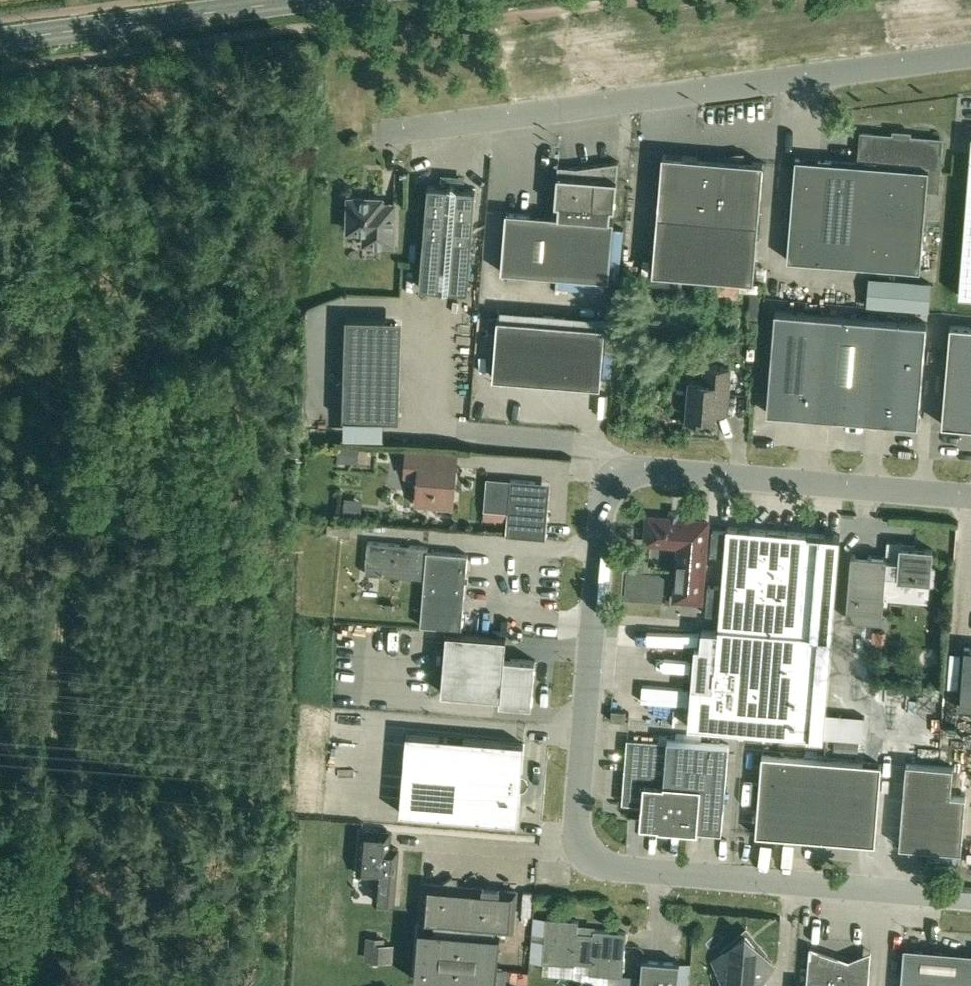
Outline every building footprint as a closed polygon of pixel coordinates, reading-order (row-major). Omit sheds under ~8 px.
[(942,139),(908,136),(908,140),(895,139),(895,135),(862,133),(859,162),(796,157),(787,259),(921,270),(927,190),(937,191),(942,139)] [(959,295),(970,296),(970,148),(959,295)] [(653,272),(754,281),(764,162),(744,160),(744,151),(698,156),(663,153),(653,272)] [(619,161),(569,167),(569,175),(557,174),(555,203),(559,204),(558,215),(506,211),(502,271),(609,280),(614,220),(610,220),(611,208),(615,208),(619,161)] [(428,185),(420,286),(468,290),(476,189),(428,185)] [(348,230),(362,230),(365,231),(365,236),(380,237),(379,244),(394,244),(395,208),(389,207),(383,207),(383,197),(349,196),(348,230)] [(870,277),(868,303),(928,308),(930,282),(870,277)] [(817,415),(826,313),(775,309),(767,409),(767,411),(817,415)] [(876,317),(826,313),(817,415),(868,419),(876,317)] [(397,317),(342,315),(343,414),(394,417),(397,317)] [(547,381),(552,321),(498,317),(493,376),(547,381)] [(876,317),(868,419),(919,423),(919,422),(927,322),(876,317)] [(606,326),(552,321),(547,381),(601,385),(606,326)] [(951,324),(942,423),(970,426),(970,325),(951,324)] [(727,413),(728,394),(730,369),(705,367),(704,382),(690,381),(687,419),(714,421),(715,412),(727,413)] [(337,461),(358,462),(360,444),(339,443),(337,461)] [(453,507),(453,505),(457,453),(406,449),(404,475),(416,476),(414,504),(453,507)] [(535,480),(511,478),(487,476),(484,509),(508,511),(506,535),(546,538),(549,498),(535,480)] [(701,601),(704,565),(708,521),(648,516),(646,542),(680,545),(675,599),(701,601)] [(691,686),(688,727),(824,738),(841,536),(828,535),(750,528),(739,528),(727,527),(719,630),(702,629),(700,645),(695,645),(691,686)] [(713,530),(711,554),(722,555),(724,531),(713,530)] [(902,546),(903,541),(888,540),(886,556),(887,556),(885,589),(901,590),(902,578),(917,579),(917,583),(934,584),(935,567),(931,567),(933,548),(902,546)] [(425,578),(428,551),(428,546),(368,541),(366,573),(425,578)] [(428,551),(425,578),(421,625),(462,628),(468,554),(428,551)] [(882,620),(885,589),(887,556),(886,556),(852,553),(846,617),(882,620)] [(708,585),(706,613),(717,614),(719,586),(708,585)] [(872,630),(871,642),(886,643),(887,631),(872,630)] [(443,692),(501,697),(501,702),(533,705),(536,659),(505,657),(507,637),(447,632),(443,692)] [(965,646),(961,707),(970,707),(970,647),(965,646)] [(905,672),(904,681),(914,682),(915,673),(905,672)] [(626,710),(612,709),(611,719),(625,720),(626,710)] [(407,733),(403,773),(521,782),(525,743),(407,733)] [(722,830),(729,743),(667,738),(667,741),(659,741),(627,738),(622,803),(642,805),(640,825),(659,826),(659,828),(698,831),(698,828),(722,830)] [(906,762),(899,846),(962,851),(966,795),(951,794),(954,766),(952,766),(954,749),(907,745),(906,755),(927,756),(926,764),(906,762)] [(756,834),(816,839),(822,759),(762,754),(756,834)] [(882,764),(822,759),(816,839),(876,844),(882,764)] [(518,822),(521,782),(403,773),(400,812),(518,822)] [(389,847),(390,831),(362,829),(358,874),(376,875),(374,900),(394,902),(398,848),(389,847)] [(517,890),(458,885),(457,885),(451,877),(453,876),(452,875),(441,884),(425,882),(421,924),(421,927),(419,927),(415,979),(496,985),(527,985),(528,981),(529,970),(509,968),(498,967),(501,930),(513,931),(517,890)] [(547,917),(543,961),(575,964),(575,962),(591,963),(590,973),(623,976),(626,932),(594,929),(594,933),(578,932),(579,920),(547,917)] [(746,933),(714,961),(727,985),(758,985),(774,966),(746,933)] [(395,946),(363,944),(362,959),(394,961),(395,946)] [(852,959),(850,959),(810,945),(810,946),(806,985),(869,985),(871,960),(852,959)] [(904,947),(901,985),(970,985),(970,952),(904,947)] [(680,962),(642,958),(640,985),(678,985),(680,962)]
